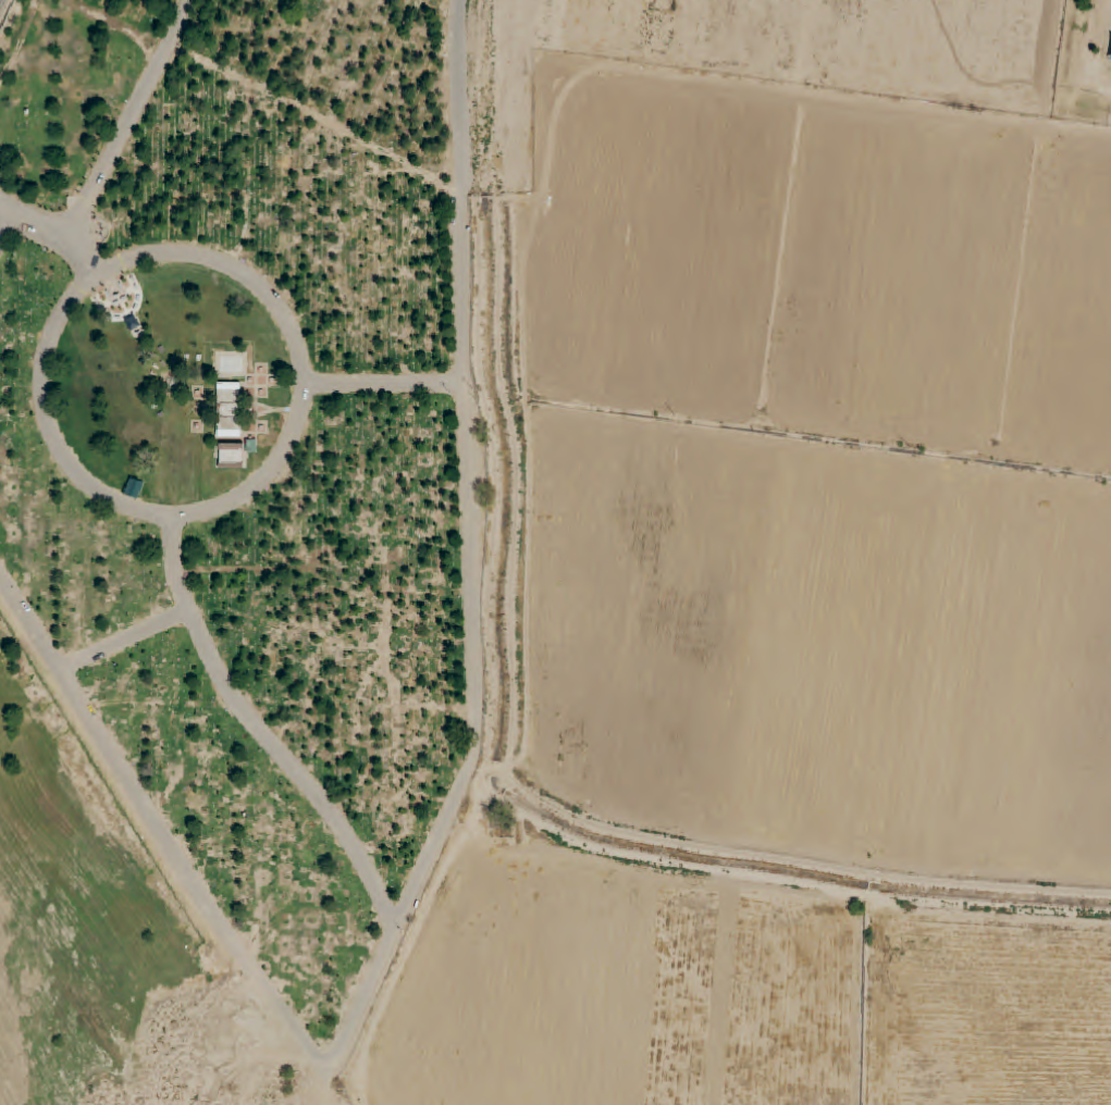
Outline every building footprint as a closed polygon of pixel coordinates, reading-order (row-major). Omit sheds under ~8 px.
[(241,437),(241,383),(218,383),(218,437),(241,437)]
